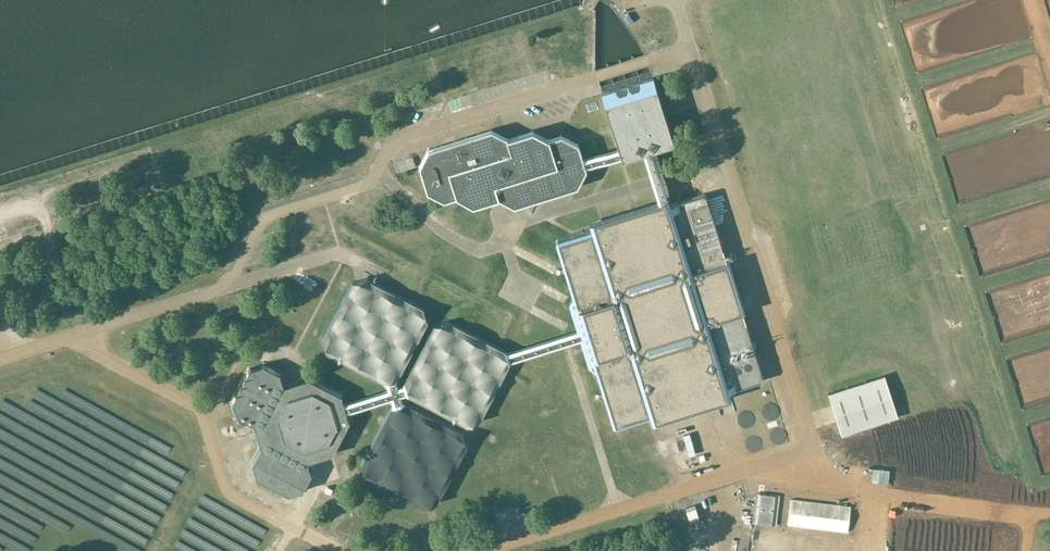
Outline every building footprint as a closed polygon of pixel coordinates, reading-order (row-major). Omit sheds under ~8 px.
[(602,93),(619,150),(622,158),(673,142),(653,77),(602,93)] [(491,132),(479,135),(430,151),(422,166),(429,190),(447,199),(457,196),(473,205),(498,197),(514,205),(527,202),(526,199),(575,184),(583,169),(576,145),(561,137),(548,141),(548,140),(532,131),(507,139),(491,132)] [(396,172),(414,167),(411,157),(393,162),(396,172)] [(583,329),(581,332),(580,334),(586,337),(603,391),(600,397),(605,399),(613,424),(616,426),(761,380),(763,378),(706,195),(703,194),(557,239),(556,242),(564,267),(561,272),(566,275),(583,329)] [(302,284),(300,289),(308,291),(312,280),(295,274),(293,280),(302,284)] [(384,382),(389,381),(398,378),(427,321),(423,308),(366,278),(352,282),(323,339),(327,353),(384,382)] [(405,382),(406,386),(409,395),(466,425),(479,421),(509,364),(505,350),(448,321),(434,325),(405,382)] [(348,419),(344,406),(341,396),(342,395),(308,377),(307,378),(284,386),(283,385),(280,373),(262,364),(262,365),(251,369),(250,368),(232,402),(237,413),(236,414),(253,423),(261,447),(252,464),(256,466),(258,473),(256,477),(290,494),(292,491),(298,489),(302,491),(311,473),(310,472),(307,461),(331,453),(332,454),(350,420),(348,419)] [(897,417),(884,375),(828,393),(841,435),(897,417)] [(405,402),(396,405),(391,407),(362,463),(366,477),(423,507),(437,502),(466,446),(462,432),(405,402)] [(771,404),(761,411),(768,420),(778,413),(771,404)] [(774,447),(786,442),(780,428),(768,434),(774,447)] [(746,453),(758,453),(757,438),(745,439),(746,453)] [(863,477),(866,477),(866,485),(889,486),(889,472),(863,471),(863,477)] [(776,526),(779,496),(756,493),(752,523),(776,526)] [(847,533),(850,506),(790,499),(787,525),(847,533)] [(699,519),(695,504),(685,507),(690,522),(699,519)] [(774,550),(780,550),(780,538),(753,537),(752,550),(774,550)]
